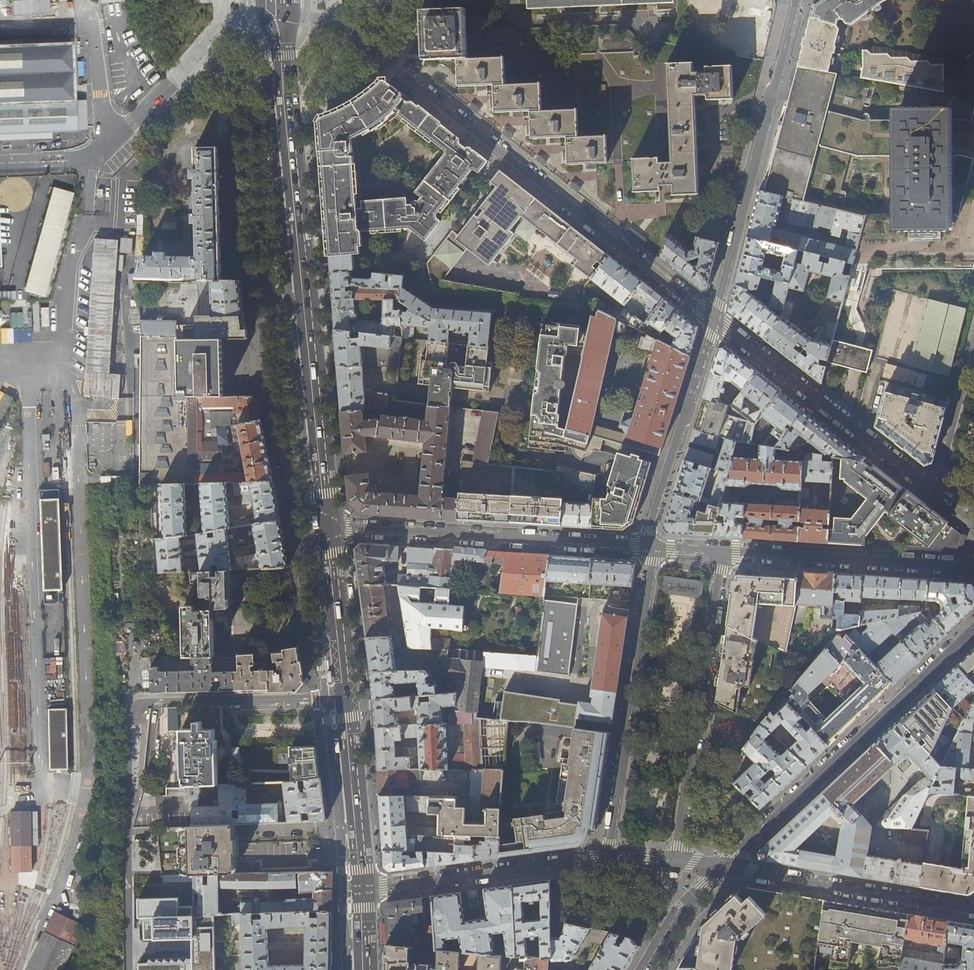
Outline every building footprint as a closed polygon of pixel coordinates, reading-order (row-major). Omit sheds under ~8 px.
[(744,7),(737,52),(751,54),(752,48),(765,50),(773,4),(765,3),(765,0),(696,0),(744,7)] [(813,4),(810,18),(797,67),(828,72),(839,30),(837,27),(838,22),(842,19),(846,25),(851,26),(886,0),(819,0),(813,4)] [(813,4),(819,0),(815,0),(811,2),(807,17),(810,18),(813,4)] [(607,164),(606,137),(579,138),(578,109),(543,110),(542,82),(506,84),(505,56),(470,57),(468,9),(423,11),(424,37),(425,59),(458,58),(459,86),(477,85),(488,85),(495,85),(496,113),(514,112),(524,112),(531,111),(532,139),(550,138),(561,138),(568,137),(569,165),(586,165),(596,164),(607,164)] [(85,126),(84,97),(69,97),(66,37),(0,39),(0,129),(85,126)] [(942,84),(941,64),(930,64),(926,60),(910,61),(905,57),(889,58),(885,54),(869,54),(865,50),(860,50),(860,66),(857,77),(869,79),(942,92),(943,87),(942,84)] [(676,185),(676,197),(700,196),(696,94),(708,93),(708,100),(735,99),(734,66),(707,67),(707,71),(695,72),(694,63),(667,64),(672,165),(660,166),(659,159),(633,160),(634,194),(661,193),(661,185),(676,185)] [(898,120),(896,120),(896,119),(862,119),(859,118),(869,79),(857,77),(828,72),(797,67),(790,93),(785,113),(766,185),(764,192),(784,197),(788,198),(865,218),(853,265),(851,269),(858,269),(973,268),(973,267),(973,107),(971,120),(966,119),(950,119),(950,120),(949,120),(949,153),(950,154),(950,155),(960,156),(973,159),(958,216),(956,215),(954,215),(951,215),(949,215),(949,240),(924,240),(897,240),(897,216),(895,216),(895,215),(866,215),(836,208),(850,153),(857,155),(896,155),(896,154),(898,154),(898,120)] [(410,227),(426,240),(427,239),(440,222),(435,217),(475,166),(481,171),(488,161),(474,150),(474,151),(473,150),(472,149),(471,148),(463,141),(445,127),(389,83),(385,83),(379,83),(372,90),(361,98),(354,103),(351,104),(344,108),(335,113),(333,113),(326,116),(323,119),(320,123),(321,140),(324,181),(326,205),(328,235),(359,236),(359,234),(353,231),(355,227),(361,231),(410,227)] [(475,106),(472,111),(480,117),(484,113),(475,106)] [(949,153),(949,120),(949,111),(898,111),(898,120),(898,154),(897,216),(897,240),(924,240),(949,240),(949,215),(949,153)] [(508,133),(505,137),(513,143),(516,139),(508,133)] [(146,257),(139,279),(182,280),(182,275),(196,275),(198,280),(211,280),(221,280),(218,147),(194,147),(195,169),(191,170),(192,178),(195,178),(196,215),(193,215),(193,223),(197,223),(198,258),(164,257),(164,254),(156,254),(156,257),(146,257)] [(542,159),(539,163),(546,169),(550,165),(542,159)] [(571,263),(591,279),(609,255),(601,249),(549,208),(518,184),(500,170),(491,181),(497,186),(459,235),(456,239),(468,248),(489,265),(515,233),(511,230),(522,216),(575,257),(571,263)] [(576,185),(573,189),(580,195),(584,191),(576,185)] [(73,192),(53,187),(25,289),(44,295),(73,192)] [(775,229),(784,197),(764,192),(759,190),(752,215),(747,237),(772,244),(773,238),(775,238),(781,239),(779,246),(798,251),(805,252),(846,263),(853,265),(865,218),(788,198),(785,210),(788,223),(839,236),(837,245),(775,229)] [(456,239),(459,235),(453,231),(428,263),(431,281),(443,280),(468,248),(456,239)] [(696,238),(693,251),(693,250),(692,250),(691,251),(690,251),(690,252),(667,234),(661,258),(666,262),(678,272),(702,290),(708,289),(712,272),(720,243),(696,238)] [(361,255),(359,236),(328,235),(329,257),(354,255),(361,255)] [(772,244),(747,237),(742,257),(738,271),(761,277),(777,281),(789,285),(795,263),(798,251),(779,246),(772,244)] [(118,240),(91,238),(81,394),(117,396),(119,374),(109,373),(116,270),(122,270),(123,255),(117,254),(118,240)] [(843,275),(846,263),(805,252),(802,265),(795,263),(789,285),(789,288),(804,292),(810,271),(833,278),(828,298),(843,302),(849,277),(843,275)] [(352,271),(353,271),(353,270),(355,268),(354,262),(354,255),(329,257),(330,264),(331,272),(352,271)] [(615,318),(643,282),(623,267),(609,255),(591,279),(620,301),(609,315),(615,318)] [(136,279),(139,279),(146,257),(143,256),(134,279),(136,279)] [(489,338),(491,313),(434,308),(403,287),(404,276),(391,275),(390,281),(386,281),(387,274),(374,273),(373,280),(372,279),(352,278),(352,271),(331,272),(333,300),(353,298),(352,285),(400,289),(400,299),(401,310),(402,326),(403,337),(429,340),(490,347),(495,348),(496,348),(497,339),(489,338)] [(761,277),(738,271),(728,311),(745,324),(763,338),(781,317),(783,310),(777,309),(774,312),(758,299),(760,297),(756,294),(753,294),(752,295),(749,292),(758,290),(761,277)] [(211,316),(211,280),(198,280),(200,315),(196,315),(195,325),(246,325),(246,323),(245,319),(244,316),(211,316)] [(221,280),(211,280),(211,316),(244,316),(240,281),(226,280),(226,286),(221,286),(221,280)] [(789,288),(789,285),(777,281),(771,304),(784,307),(785,302),(789,288)] [(669,302),(643,282),(615,318),(616,319),(650,336),(652,333),(642,326),(644,323),(645,324),(647,321),(662,333),(665,328),(679,310),(669,302)] [(400,299),(400,289),(352,285),(353,298),(333,300),(335,330),(395,336),(395,326),(402,326),(401,310),(395,310),(395,299),(400,299)] [(966,309),(927,300),(909,366),(949,376),(955,353),(962,324),(966,309)] [(124,304),(126,318),(141,316),(139,302),(124,304)] [(785,302),(784,307),(783,310),(781,317),(763,338),(775,347),(793,362),(800,353),(794,349),(797,346),(799,346),(800,345),(804,348),(811,339),(789,323),(794,304),(785,302)] [(659,340),(656,347),(636,414),(629,412),(623,429),(627,435),(592,426),(615,326),(616,319),(615,318),(609,315),(594,308),(589,333),(584,358),(570,419),(568,430),(603,440),(659,455),(673,410),(690,356),(671,347),(659,340)] [(689,318),(679,310),(665,328),(672,334),(671,335),(671,336),(672,337),(673,338),(674,338),(671,347),(690,356),(699,326),(689,318)] [(10,326),(22,326),(21,313),(10,313),(10,326)] [(139,320),(141,336),(176,336),(176,340),(195,340),(195,327),(175,328),(175,320),(139,320)] [(826,339),(832,341),(836,325),(829,323),(825,336),(826,339)] [(195,340),(222,340),(247,339),(246,325),(195,325),(195,327),(195,340)] [(579,331),(543,327),(530,447),(564,451),(565,445),(575,448),(575,449),(575,450),(575,451),(576,453),(576,454),(577,455),(578,456),(580,457),(581,457),(582,453),(588,455),(589,455),(590,455),(591,455),(592,454),(592,453),(592,452),(593,446),(600,448),(603,440),(568,430),(570,419),(560,416),(561,411),(559,409),(563,379),(564,379),(564,378),(563,378),(566,353),(568,352),(583,355),(582,357),(584,358),(589,333),(579,332),(579,331)] [(364,377),(363,365),(368,365),(388,368),(388,373),(399,374),(403,337),(395,336),(335,330),(341,412),(363,410),(387,408),(388,400),(396,401),(397,388),(389,387),(388,394),(371,392),(370,378),(367,377),(364,377)] [(224,396),(222,340),(195,340),(176,340),(176,336),(141,336),(140,336),(141,485),(151,485),(155,485),(163,485),(186,484),(189,484),(189,460),(189,397),(224,397),(224,396)] [(831,344),(811,339),(804,348),(809,352),(808,353),(809,355),(807,358),(800,353),(793,362),(803,369),(821,384),(825,367),(819,365),(820,360),(827,361),(831,344)] [(363,410),(341,412),(345,453),(368,451),(366,435),(425,441),(421,495),(371,492),(369,473),(347,475),(349,500),(364,514),(375,515),(405,516),(452,519),(458,520),(459,498),(443,497),(452,387),(489,391),(493,361),(488,361),(490,347),(429,340),(427,351),(423,351),(419,383),(431,385),(428,420),(408,417),(408,416),(405,416),(405,417),(383,415),(383,418),(373,419),(373,418),(371,418),(371,419),(364,420),(363,410)] [(831,344),(827,361),(854,368),(867,371),(870,357),(871,353),(859,350),(832,342),(831,344)] [(758,372),(739,357),(725,347),(718,349),(703,398),(705,398),(729,405),(758,372)] [(268,357),(262,358),(263,368),(270,368),(268,357)] [(883,378),(923,388),(926,376),(886,366),(883,378)] [(729,405),(755,424),(781,391),(768,380),(758,372),(729,405)] [(755,424),(763,431),(759,445),(760,446),(775,448),(805,409),(794,400),(781,391),(755,424)] [(13,397),(4,392),(0,400),(0,421),(13,397)] [(795,396),(808,405),(811,401),(797,392),(795,396)] [(939,437),(948,402),(906,392),(905,397),(885,392),(875,426),(900,445),(925,465),(932,462),(939,437)] [(257,397),(224,397),(189,397),(189,460),(222,460),(222,449),(219,449),(218,429),(228,427),(238,425),(262,420),(259,408),(257,397)] [(755,424),(729,405),(705,398),(700,417),(696,429),(720,437),(722,438),(736,442),(750,444),(755,424)] [(811,414),(805,409),(775,448),(776,448),(787,450),(798,435),(799,435),(799,436),(800,436),(801,436),(801,435),(809,441),(823,423),(811,414)] [(484,410),(474,462),(488,464),(499,412),(484,410)] [(266,446),(262,420),(238,425),(241,444),(236,445),(237,451),(237,453),(243,452),(247,474),(237,476),(235,475),(222,475),(222,461),(231,459),(232,457),(232,453),(233,452),(230,438),(233,437),(232,434),(229,434),(228,427),(218,429),(219,449),(222,449),(222,460),(189,460),(189,484),(203,484),(228,483),(236,483),(273,481),(266,446)] [(841,437),(823,423),(809,441),(823,452),(822,455),(833,456),(863,461),(866,457),(841,437)] [(241,444),(238,425),(228,427),(229,434),(232,434),(233,437),(230,438),(233,452),(237,451),(236,445),(241,444)] [(696,429),(694,429),(690,441),(716,449),(720,437),(696,429)] [(734,449),(736,442),(722,438),(721,441),(724,442),(716,470),(719,471),(729,474),(733,457),(734,449)] [(751,444),(750,444),(736,442),(734,449),(750,451),(751,444)] [(791,450),(801,452),(805,447),(800,442),(797,443),(791,450)] [(117,443),(117,452),(126,452),(126,443),(117,443)] [(776,448),(775,448),(760,446),(760,459),(733,457),(729,474),(724,495),(730,495),(731,486),(745,487),(752,483),(776,485),(783,489),(798,490),(797,499),(800,499),(801,488),(801,480),(802,461),(776,459),(776,448)] [(688,447),(684,460),(710,468),(714,455),(688,447)] [(651,463),(617,453),(607,486),(609,486),(609,487),(608,487),(608,488),(608,489),(608,490),(607,497),(593,496),(591,528),(610,529),(623,530),(634,520),(635,516),(641,496),(649,467),(651,463)] [(802,460),(802,461),(801,480),(831,482),(832,462),(821,461),(822,455),(814,453),(813,461),(802,460)] [(871,467),(863,461),(833,456),(832,462),(831,482),(830,510),(828,543),(865,545),(865,537),(885,511),(889,514),(889,515),(908,530),(908,544),(905,548),(921,549),(945,550),(955,551),(958,543),(961,535),(956,531),(957,530),(950,523),(915,495),(883,471),(878,467),(877,468),(873,465),(871,467)] [(711,468),(710,468),(684,460),(678,480),(674,492),(701,501),(709,504),(721,507),(724,495),(729,474),(719,471),(710,500),(702,498),(711,468)] [(514,466),(488,464),(474,462),(461,461),(459,498),(458,520),(481,521),(511,523),(514,466)] [(563,489),(565,468),(559,466),(558,471),(514,466),(511,523),(530,524),(561,526),(563,501),(563,489)] [(589,474),(574,470),(565,468),(563,489),(588,490),(587,503),(563,501),(561,526),(572,527),(591,528),(593,496),(594,475),(589,474)] [(276,498),(273,481),(236,483),(237,496),(243,496),(244,503),(253,503),(257,524),(280,520),(276,498)] [(230,529),(228,483),(203,484),(205,533),(209,532),(215,531),(230,529)] [(188,536),(186,484),(163,485),(165,539),(180,537),(185,537),(188,536)] [(49,496),(41,497),(43,602),(59,602),(59,594),(62,594),(60,491),(49,491),(49,496)] [(698,511),(701,501),(674,492),(668,514),(663,528),(667,533),(674,533),(690,534),(691,523),(694,523),(698,511)] [(730,497),(730,495),(724,495),(721,507),(719,516),(724,517),(724,522),(717,521),(714,536),(725,536),(742,538),(745,503),(726,502),(726,497),(730,497)] [(800,508),(800,499),(797,499),(797,506),(773,505),(772,519),(779,520),(779,525),(772,525),(771,539),(782,540),(798,541),(799,527),(799,522),(800,508)] [(773,505),(745,503),(742,538),(753,538),(771,539),(772,525),(772,519),(773,505)] [(719,516),(721,507),(709,504),(707,511),(698,511),(694,523),(691,523),(690,534),(702,535),(714,536),(717,521),(719,516)] [(830,510),(800,508),(799,522),(805,522),(805,527),(799,527),(798,541),(811,542),(828,543),(830,510)] [(212,566),(219,565),(219,570),(228,570),(288,567),(280,520),(257,524),(230,529),(215,531),(216,537),(209,538),(209,532),(205,533),(197,534),(200,562),(188,563),(189,572),(191,572),(213,571),(212,566)] [(183,572),(180,537),(165,539),(158,539),(160,573),(183,572)] [(384,584),(386,585),(382,560),(389,560),(389,561),(398,561),(399,546),(360,544),(355,549),(360,584),(384,584)] [(450,589),(452,568),(454,549),(409,547),(408,576),(399,575),(398,582),(394,582),(394,581),(390,581),(389,585),(450,589)] [(455,547),(454,549),(452,568),(461,569),(463,559),(484,561),(484,564),(504,567),(500,592),(544,595),(550,556),(545,555),(531,554),(511,553),(486,552),(486,550),(471,548),(455,547)] [(569,557),(550,556),(544,595),(544,596),(559,597),(561,581),(590,583),(592,558),(569,557)] [(592,558),(590,583),(590,588),(589,599),(601,600),(602,588),(611,589),(611,585),(632,587),(634,578),(636,561),(618,560),(592,558)] [(461,569),(452,568),(450,589),(389,585),(386,585),(384,584),(360,584),(366,637),(391,637),(431,638),(433,649),(447,650),(448,650),(450,639),(439,638),(440,627),(431,626),(431,628),(430,628),(430,622),(426,622),(426,621),(425,621),(425,628),(394,627),(394,628),(389,628),(386,604),(388,604),(388,600),(385,600),(385,595),(417,597),(417,599),(425,599),(424,613),(424,615),(425,615),(425,614),(442,615),(442,616),(444,616),(444,614),(443,614),(444,600),(446,600),(450,598),(450,590),(459,590),(459,589),(461,569)] [(791,656),(796,603),(797,571),(786,571),(769,570),(760,569),(760,577),(741,576),(734,581),(730,608),(728,624),(774,647),(791,656)] [(229,609),(228,570),(219,570),(213,571),(191,572),(195,602),(196,606),(197,611),(213,610),(229,609)] [(813,572),(797,571),(796,603),(832,605),(835,574),(813,572)] [(848,575),(835,574),(832,605),(831,618),(837,618),(836,629),(841,629),(853,626),(859,625),(860,614),(843,613),(844,600),(861,601),(863,575),(848,575)] [(879,577),(863,575),(861,601),(860,605),(860,609),(860,614),(859,625),(866,623),(881,620),(897,617),(898,605),(899,601),(901,578),(879,577)] [(664,576),(661,589),(662,591),(662,592),(663,593),(664,594),(665,594),(699,599),(700,599),(701,598),(702,598),(702,597),(702,595),(704,582),(687,579),(681,578),(664,576)] [(912,579),(901,578),(899,601),(902,601),(902,598),(926,599),(928,580),(912,579)] [(940,606),(941,607),(940,609),(939,611),(933,618),(947,633),(961,620),(973,608),(973,582),(951,581),(928,580),(926,599),(934,600),(936,600),(938,601),(939,603),(940,604),(940,606)] [(575,587),(574,598),(589,599),(590,588),(575,587)] [(537,670),(537,671),(569,676),(579,604),(543,600),(541,612),(543,612),(538,655),(484,652),(483,661),(482,661),(482,666),(537,670)] [(919,606),(898,605),(897,617),(919,612),(919,606)] [(197,611),(196,606),(188,607),(184,607),(185,614),(185,635),(185,656),(193,656),(213,656),(214,656),(214,642),(216,642),(216,615),(213,615),(213,610),(197,611)] [(577,717),(612,723),(612,721),(629,610),(605,606),(591,703),(580,701),(579,704),(577,717)] [(925,610),(919,612),(897,617),(881,620),(892,632),(899,639),(919,660),(931,649),(947,633),(933,618),(927,612),(925,610)] [(881,620),(866,623),(867,628),(860,634),(853,626),(841,629),(846,634),(867,656),(892,632),(881,620)] [(769,679),(774,647),(728,624),(721,669),(716,701),(759,724),(760,724),(783,697),(795,683),(769,679)] [(873,662),(867,656),(846,634),(842,638),(838,634),(795,683),(783,697),(796,712),(809,700),(809,693),(843,661),(846,664),(864,683),(862,685),(820,724),(809,712),(802,718),(811,727),(828,745),(858,718),(894,684),(873,662)] [(391,637),(366,637),(366,638),(368,650),(368,654),(371,672),(394,670),(396,670),(393,647),(399,647),(399,648),(432,649),(437,670),(438,672),(450,677),(447,693),(457,692),(456,705),(455,711),(477,712),(477,711),(482,666),(482,661),(446,658),(447,650),(433,649),(431,638),(391,637)] [(904,674),(919,660),(899,639),(897,640),(899,643),(882,659),(879,656),(873,662),(894,684),(904,674)] [(214,672),(213,656),(193,656),(194,665),(197,665),(198,671),(160,672),(159,668),(159,667),(158,657),(152,657),(153,693),(168,692),(212,691),(235,690),(235,693),(245,693),(283,692),(296,691),(304,682),(298,648),(284,649),(284,653),(273,653),(275,663),(279,662),(280,669),(284,671),(283,673),(280,673),(280,671),(278,670),(276,670),(252,671),(252,668),(255,668),(255,653),(238,654),(239,671),(214,672)] [(484,652),(448,650),(447,650),(446,658),(482,661),(483,661),(484,652)] [(957,666),(973,684),(973,650),(957,666)] [(399,656),(399,670),(418,670),(418,655),(399,656)] [(864,683),(846,664),(844,666),(844,668),(858,683),(860,683),(862,685),(864,683)] [(934,687),(953,706),(971,689),(973,691),(970,697),(973,699),(973,684),(957,666),(945,677),(934,687)] [(418,670),(399,670),(396,670),(394,670),(371,672),(372,681),(372,687),(373,699),(396,697),(395,693),(399,692),(399,687),(395,687),(394,683),(418,681),(418,686),(419,687),(420,695),(430,695),(436,694),(435,684),(426,670),(418,670)] [(904,715),(899,721),(908,730),(912,735),(917,740),(921,745),(930,754),(940,733),(949,724),(949,723),(950,722),(950,719),(950,716),(949,715),(953,706),(934,687),(923,698),(904,715)] [(508,720),(508,721),(530,721),(575,727),(576,727),(577,717),(579,704),(560,701),(561,698),(503,690),(500,720),(508,720)] [(447,693),(436,694),(430,695),(431,700),(421,701),(420,695),(396,697),(373,699),(374,712),(375,726),(399,725),(398,715),(395,712),(395,710),(398,710),(413,709),(418,709),(419,721),(411,721),(411,724),(443,723),(442,706),(456,705),(457,692),(447,693)] [(802,717),(796,712),(783,697),(760,724),(770,733),(781,723),(797,739),(787,748),(807,766),(817,755),(828,745),(811,727),(806,731),(798,721),(802,717)] [(973,699),(970,707),(964,719),(963,721),(973,722),(973,699)] [(966,702),(956,710),(964,719),(970,707),(966,702)] [(67,709),(49,710),(51,771),(68,770),(67,709)] [(477,717),(477,712),(455,711),(455,715),(454,722),(454,723),(464,723),(465,753),(449,753),(447,723),(443,723),(411,724),(399,725),(375,726),(376,747),(378,770),(396,768),(396,769),(411,769),(410,757),(409,757),(409,750),(408,749),(395,750),(394,740),(402,739),(401,731),(404,731),(404,737),(405,738),(413,738),(414,737),(414,734),(419,734),(421,766),(414,766),(414,769),(504,769),(508,721),(508,720),(500,720),(477,717)] [(908,730),(899,721),(847,769),(807,806),(784,828),(758,852),(761,860),(787,864),(824,870),(863,876),(867,854),(872,826),(862,815),(861,815),(852,806),(907,754),(927,774),(910,795),(908,793),(907,796),(909,797),(903,810),(900,809),(899,811),(902,813),(900,828),(905,828),(911,829),(929,792),(933,783),(935,779),(941,767),(930,754),(921,745),(917,740),(912,735),(908,738),(904,734),(908,730)] [(973,722),(963,721),(957,733),(972,734),(973,722)] [(755,762),(732,782),(744,794),(750,787),(756,792),(750,799),(760,809),(782,789),(807,766),(787,748),(782,754),(778,754),(765,742),(765,738),(770,733),(760,724),(759,724),(741,749),(755,762)] [(501,837),(501,857),(520,854),(563,848),(579,846),(580,845),(581,845),(583,844),(584,843),(585,842),(586,842),(586,841),(587,840),(588,838),(589,837),(589,835),(591,822),(597,823),(600,802),(607,757),(611,732),(576,727),(575,727),(570,765),(563,764),(558,804),(566,806),(566,808),(565,808),(564,809),(563,809),(563,810),(562,811),(562,812),(501,820),(501,837)] [(189,786),(203,785),(216,785),(214,729),(182,730),(182,778),(184,778),(184,786),(189,786)] [(972,734),(957,733),(941,767),(973,770),(973,766),(973,764),(970,764),(968,765),(971,739),(973,740),(973,735),(972,734)] [(293,770),(294,781),(300,781),(306,780),(321,778),(317,746),(293,747),(293,758),(292,758),(292,771),(293,770)] [(941,767),(935,779),(942,780),(941,786),(936,785),(935,784),(935,783),(934,783),(933,783),(929,792),(953,794),(956,770),(961,771),(960,776),(962,779),(972,780),(973,778),(973,770),(941,767)] [(504,769),(414,769),(411,769),(396,769),(396,768),(378,770),(379,783),(380,795),(393,794),(393,786),(409,786),(417,784),(420,784),(420,782),(424,781),(424,779),(431,779),(431,778),(447,778),(447,780),(470,779),(468,796),(459,796),(459,797),(457,806),(502,806),(504,769)] [(284,782),(286,822),(302,821),(301,812),(310,812),(310,821),(326,820),(324,798),(321,778),(306,780),(306,787),(300,788),(300,781),(294,781),(284,782)] [(282,801),(278,801),(278,803),(247,805),(246,783),(220,784),(220,806),(198,806),(201,794),(203,794),(203,785),(189,786),(193,826),(233,824),(283,822),(282,801)] [(393,794),(380,795),(381,796),(382,823),(384,850),(424,851),(456,852),(457,835),(441,834),(437,833),(437,824),(410,823),(410,834),(408,834),(406,807),(430,808),(430,796),(393,795),(393,794)] [(968,795),(961,868),(924,861),(923,864),(919,886),(937,889),(969,894),(973,890),(973,796),(968,795)] [(459,797),(430,796),(430,808),(441,808),(441,834),(457,835),(476,836),(488,836),(501,837),(501,820),(502,806),(457,806),(459,797)] [(33,810),(12,810),(13,871),(33,871),(33,810)] [(233,826),(233,824),(193,826),(158,828),(162,875),(163,875),(194,875),(204,874),(209,874),(234,874),(234,872),(238,872),(237,853),(240,853),(239,838),(237,838),(236,826),(233,826)] [(929,830),(911,829),(905,828),(903,839),(927,843),(929,830)] [(476,840),(476,836),(457,835),(456,852),(424,851),(426,867),(450,864),(475,860),(476,844),(466,843),(466,840),(476,840)] [(501,857),(501,837),(488,836),(487,841),(481,841),(481,844),(476,844),(475,860),(490,858),(501,857)] [(424,851),(384,850),(384,858),(384,867),(390,872),(406,870),(426,867),(424,851)] [(923,864),(867,854),(863,876),(868,877),(903,883),(919,886),(923,864)] [(295,872),(234,874),(209,874),(209,885),(205,885),(204,874),(194,875),(194,882),(194,893),(196,893),(199,893),(199,906),(196,906),(195,906),(195,916),(214,915),(219,915),(219,888),(233,888),(297,887),(297,892),(300,892),(300,891),(315,890),(315,898),(226,902),(227,915),(232,914),(242,914),(252,913),(263,913),(311,911),(319,911),(332,910),(332,900),(333,881),(333,872),(295,872)] [(194,882),(194,875),(163,875),(163,883),(194,882)] [(552,958),(551,936),(551,933),(550,919),(551,919),(550,880),(531,883),(513,885),(516,956),(520,956),(549,958),(551,958),(552,958)] [(494,955),(492,934),(504,932),(507,956),(508,956),(516,956),(513,885),(484,889),(488,918),(464,921),(461,892),(432,896),(435,925),(437,950),(438,950),(447,951),(446,939),(460,937),(462,952),(479,954),(494,955)] [(824,900),(786,894),(752,888),(743,887),(730,899),(704,924),(703,932),(702,938),(695,939),(686,954),(677,969),(814,969),(817,948),(824,900)] [(468,891),(470,907),(479,906),(477,890),(472,891),(468,891)] [(214,915),(195,916),(195,906),(180,907),(179,897),(139,898),(139,916),(145,916),(145,938),(194,938),(194,959),(151,959),(149,963),(140,963),(140,969),(216,969),(214,915)] [(387,945),(412,947),(412,935),(414,935),(414,928),(412,928),(412,924),(418,924),(418,916),(424,915),(422,899),(422,897),(410,899),(390,902),(385,907),(386,927),(387,945)] [(824,900),(817,948),(836,950),(832,969),(852,969),(856,947),(888,954),(890,949),(902,952),(903,949),(904,941),(905,938),(908,914),(865,907),(824,900)] [(25,969),(63,969),(85,925),(55,910),(25,969)] [(263,913),(263,919),(253,920),(252,913),(242,914),(242,923),(244,969),(313,969),(317,969),(331,969),(332,946),(332,910),(319,911),(319,916),(311,916),(311,911),(263,913)] [(242,914),(232,914),(232,926),(234,926),(234,924),(242,923),(242,914)] [(948,921),(928,918),(908,914),(905,938),(922,940),(922,941),(928,942),(928,941),(941,943),(940,955),(914,951),(914,954),(902,952),(901,956),(899,969),(943,969),(944,964),(944,958),(945,947),(946,941),(948,921)] [(551,919),(550,919),(551,933),(561,933),(563,934),(560,936),(551,936),(552,958),(551,958),(552,961),(571,962),(585,939),(604,943),(588,969),(625,969),(639,946),(630,938),(551,919)] [(948,921),(946,941),(964,944),(962,958),(957,956),(958,948),(945,947),(944,958),(954,959),(954,964),(944,964),(943,969),(973,969),(973,925),(969,924),(948,921)] [(425,948),(437,950),(435,925),(423,927),(425,948)] [(412,947),(387,945),(387,957),(387,969),(460,969),(461,952),(447,951),(438,950),(437,967),(435,966),(433,964),(415,962),(416,953),(411,953),(412,947)] [(494,955),(479,954),(478,969),(502,969),(502,955),(494,955)] [(549,958),(520,956),(520,961),(526,961),(525,969),(548,969),(549,958)]
